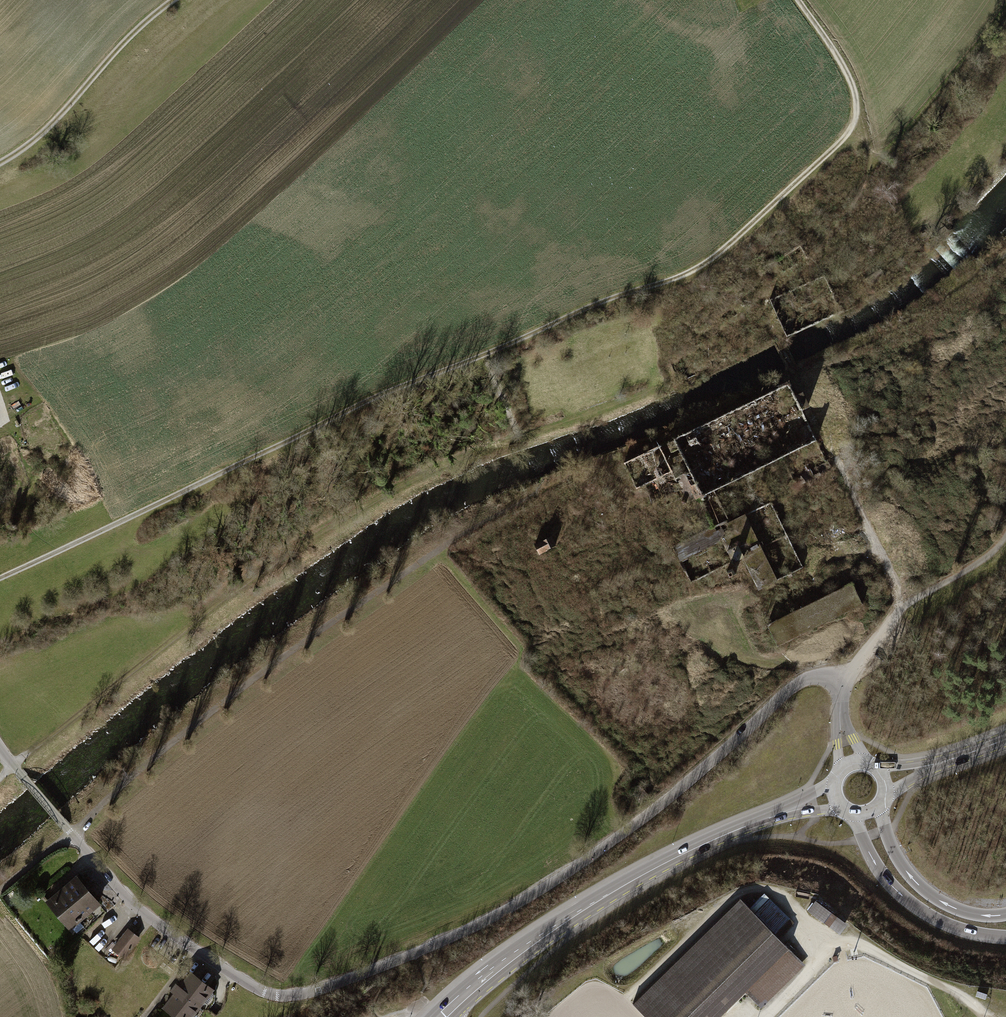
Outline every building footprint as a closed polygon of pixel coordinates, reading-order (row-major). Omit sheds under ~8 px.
[(722,413),(683,433),(676,446),(681,456),(687,445),(693,442),(690,449),(695,460),(696,460),(701,457),(707,448),(713,445),(717,447),(727,429),(736,412),(729,416),(722,413)] [(668,471),(661,454),(628,468),(639,493),(665,481),(661,474),(668,471)] [(703,507),(737,491),(730,476),(727,477),(721,464),(703,472),(700,466),(695,468),(697,471),(690,474),(698,491),(696,491),(703,507)] [(759,598),(779,590),(749,520),(727,529),(734,546),(726,550),(736,574),(747,569),(759,598)] [(724,547),(717,534),(676,553),(682,567),(724,547)] [(554,542),(536,546),(539,558),(557,554),(554,542)] [(769,630),(779,652),(865,613),(855,591),(769,630)] [(77,878),(49,901),(71,928),(99,905),(77,878)] [(634,1004),(647,1016),(717,1016),(744,990),(761,1008),(805,964),(789,948),(779,937),(794,922),(764,893),(750,908),(741,899),(634,1004)] [(841,939),(849,929),(817,905),(810,914),(841,939)] [(125,925),(109,946),(126,959),(142,939),(125,925)] [(187,976),(181,986),(169,979),(158,997),(169,1003),(165,1011),(175,1016),(192,1016),(209,988),(187,976)]
